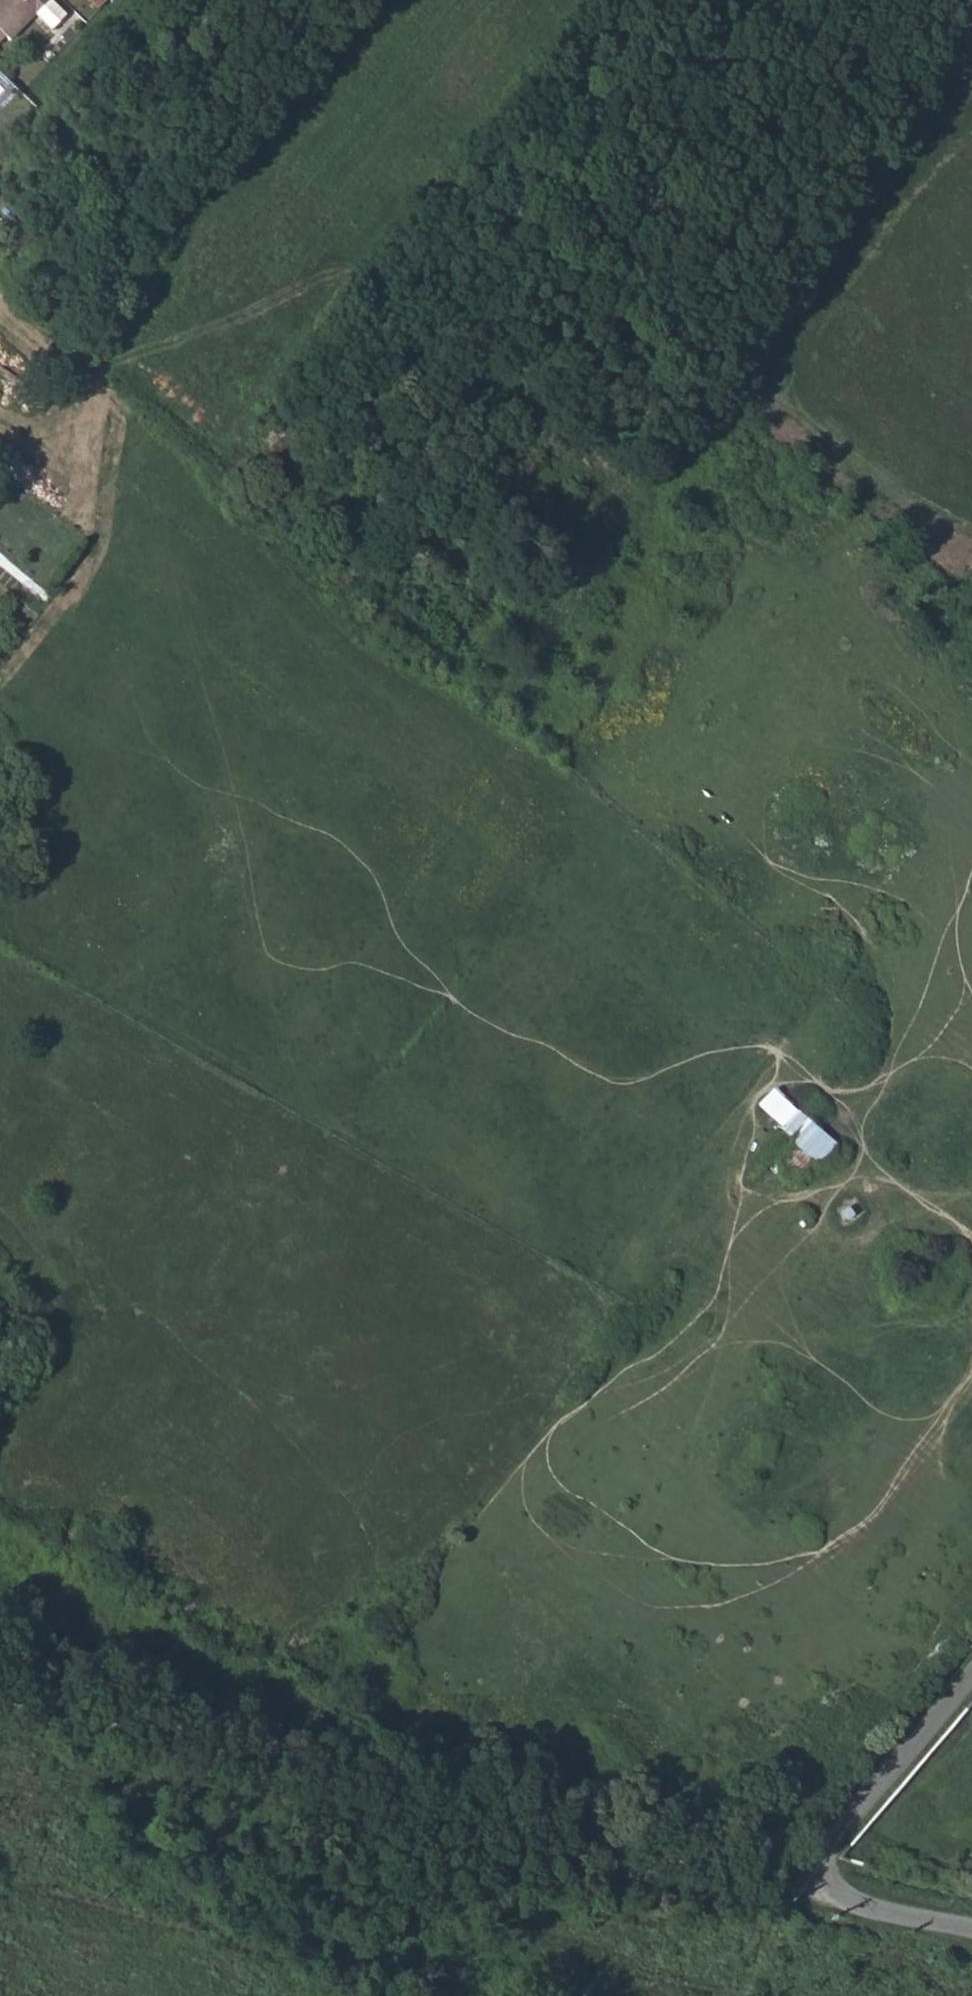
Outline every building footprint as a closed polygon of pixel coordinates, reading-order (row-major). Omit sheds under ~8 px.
[(2,34),(7,39),(32,15),(48,31),(62,17),(46,1),(46,0),(0,0),(0,36),(2,34)] [(98,14),(112,0),(85,0),(98,14)] [(772,1164),(799,1189),(837,1147),(810,1123),(772,1164)]
